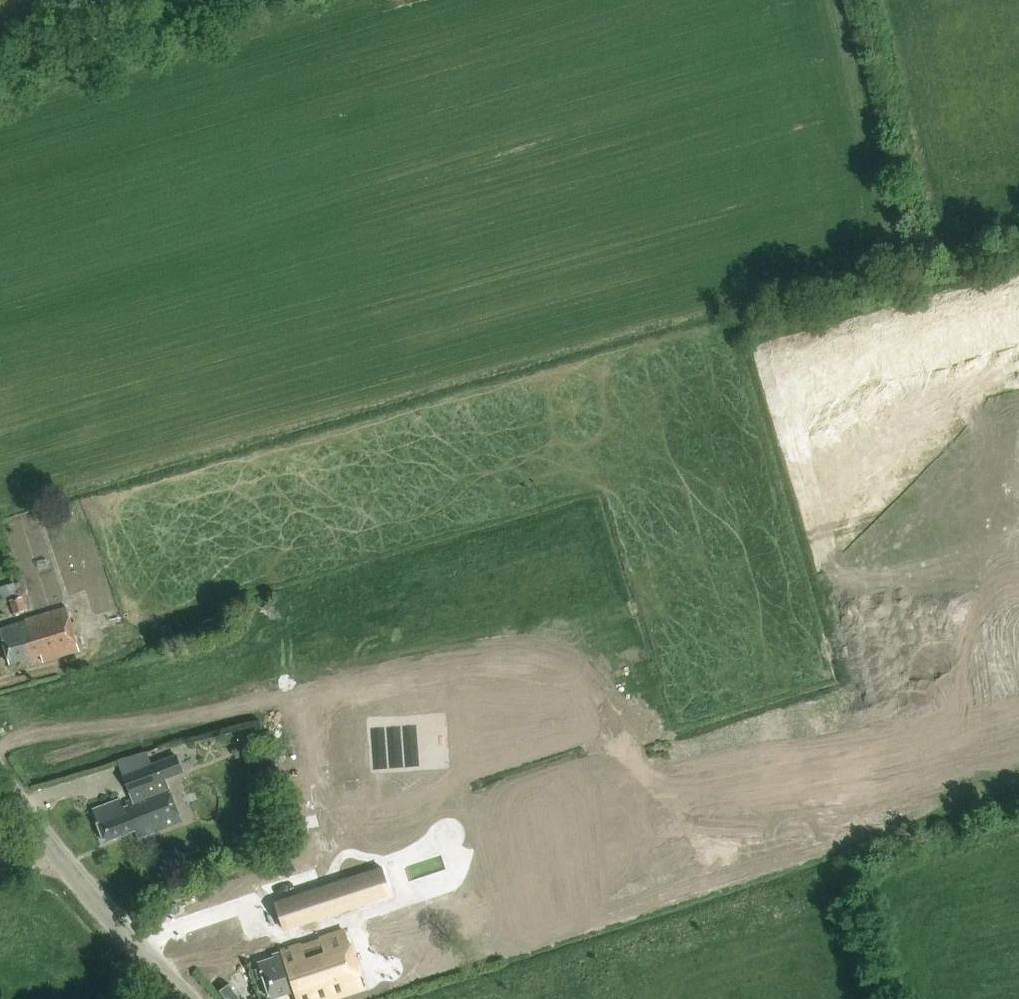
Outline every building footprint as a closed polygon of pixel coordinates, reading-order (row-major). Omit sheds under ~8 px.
[(18,592),(14,583),(8,585),(8,583),(0,586),(0,599),(18,592)] [(10,600),(14,613),(27,609),(23,596),(10,600)] [(79,652),(66,609),(26,620),(27,621),(0,629),(0,634),(8,665),(40,656),(42,663),(79,652)] [(235,616),(238,627),(252,623),(248,612),(235,616)] [(138,840),(163,830),(182,823),(166,781),(184,774),(176,753),(152,763),(153,766),(121,779),(130,804),(123,806),(120,800),(93,810),(105,843),(134,831),(138,840)] [(377,839),(397,905),(486,879),(480,858),(654,807),(640,760),(464,811),(458,791),(383,813),(390,835),(377,839)] [(347,842),(282,865),(291,891),(356,868),(347,842)] [(283,927),(390,893),(382,869),(275,903),(283,927)] [(350,956),(353,955),(345,933),(343,934),(321,941),(322,944),(304,950),(303,946),(293,950),(294,953),(287,956),(286,952),(278,954),(275,955),(276,958),(260,963),(271,998),(278,998),(296,993),(298,998),(335,998),(364,990),(356,967),(354,968),(352,968),(348,957),(350,956)]
